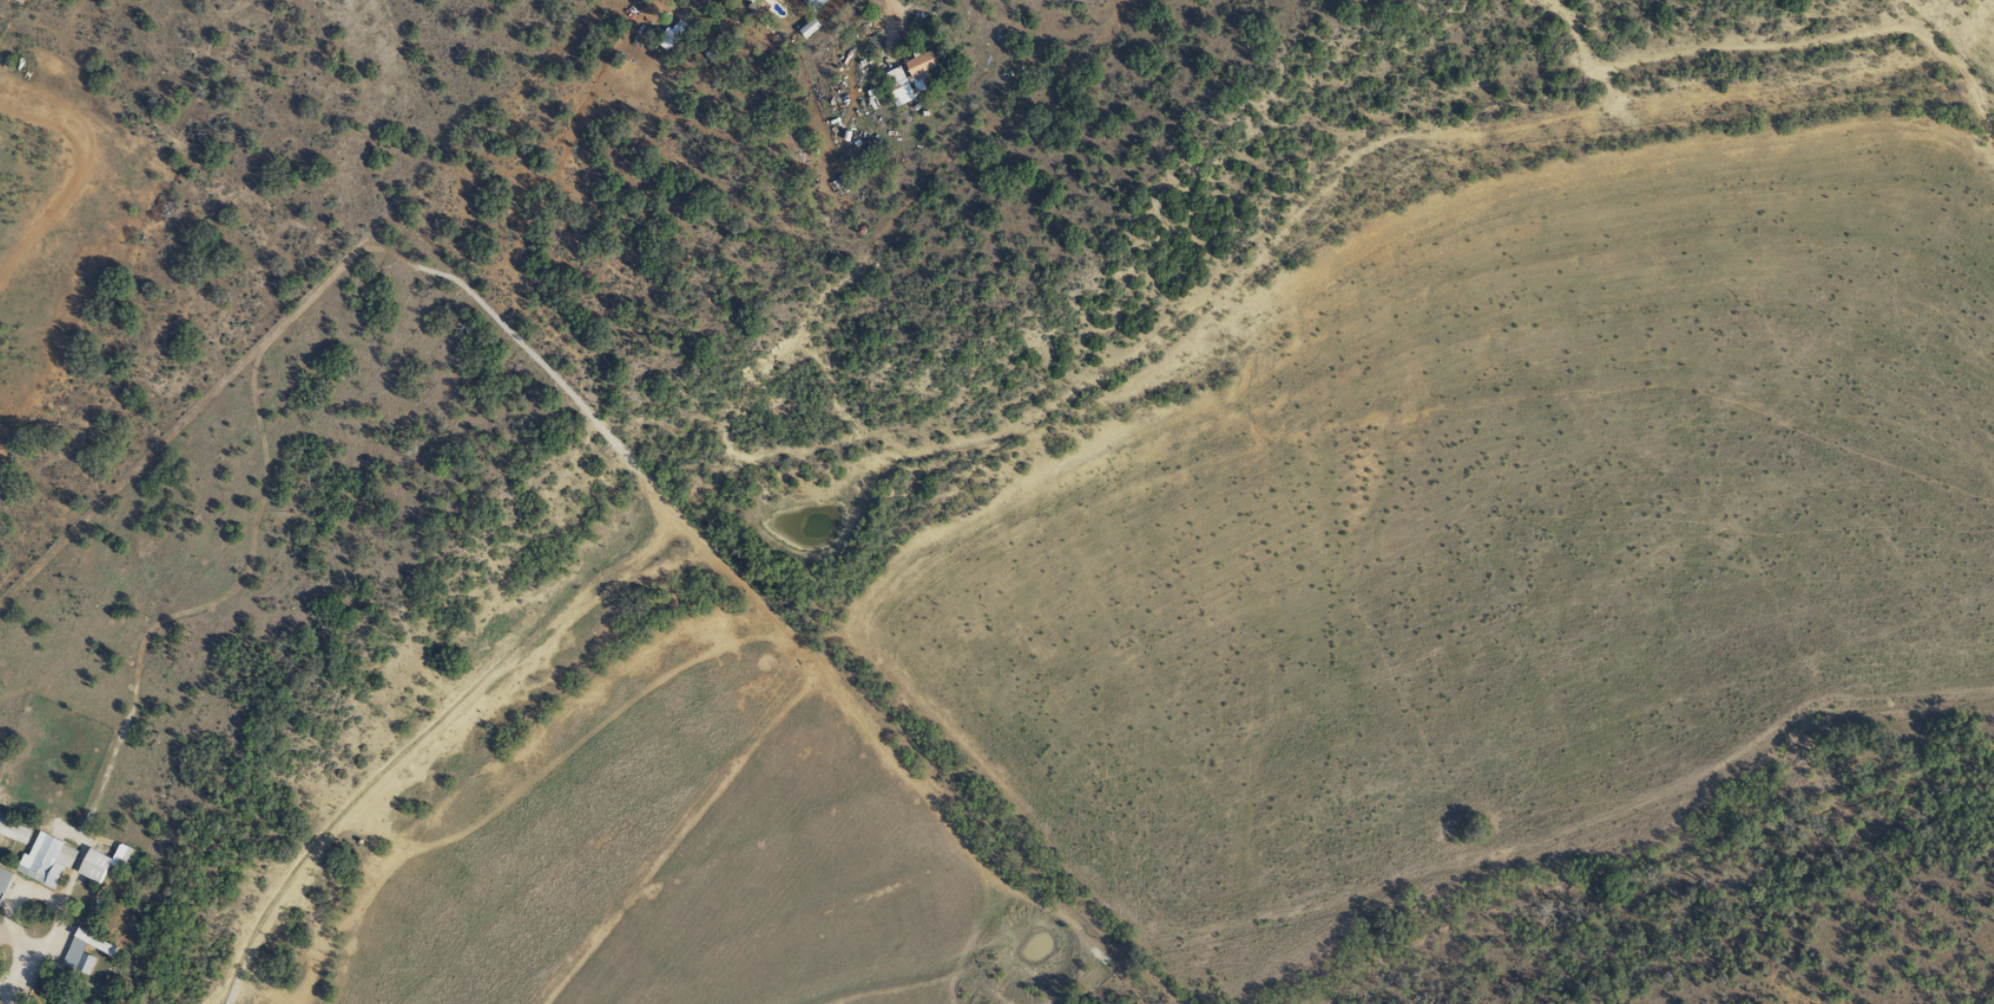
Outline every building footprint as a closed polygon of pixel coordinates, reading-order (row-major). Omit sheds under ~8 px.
[(824,0),(799,0),(811,12),(824,0)] [(655,43),(663,50),(685,26),(677,19),(655,43)] [(895,105),(913,98),(907,84),(921,78),(919,73),(935,66),(928,49),(898,61),(899,63),(881,70),(895,105)] [(0,818),(0,836),(23,845),(29,829),(0,818)] [(40,883),(50,860),(67,868),(75,848),(33,830),(15,872),(40,883)] [(73,873),(96,883),(106,863),(113,866),(118,857),(111,854),(110,858),(85,846),(73,873)] [(10,872),(0,868),(0,896),(10,872)] [(71,936),(59,964),(85,974),(92,957),(82,953),(85,947),(107,956),(111,945),(87,934),(84,941),(71,936)]
